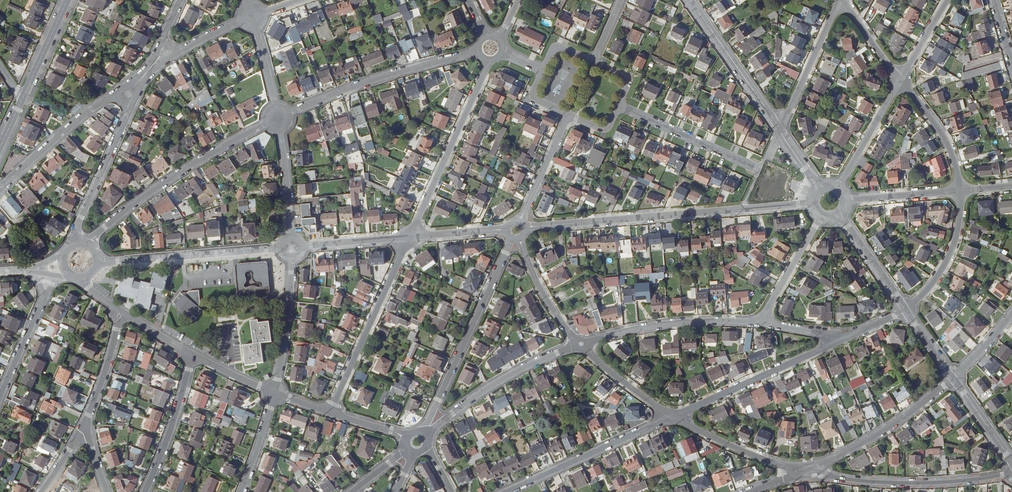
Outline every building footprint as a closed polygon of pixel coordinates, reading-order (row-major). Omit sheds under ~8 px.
[(8,8),(22,13),(23,9),(13,6),(15,0),(10,0),(8,8)] [(86,4),(103,11),(108,0),(88,0),(86,4)] [(201,6),(212,11),(217,1),(215,0),(203,0),(201,6)] [(485,8),(487,11),(495,7),(493,4),(491,0),(481,0),(485,8)] [(639,0),(638,0),(636,3),(650,9),(654,0),(639,0)] [(716,4),(723,13),(731,7),(726,0),(721,0),(716,4)] [(874,0),(864,0),(867,2),(861,14),(863,18),(874,0)] [(874,7),(885,13),(890,3),(884,0),(878,0),(874,7)] [(912,4),(921,9),(926,0),(914,0),(912,4)] [(966,13),(970,16),(984,11),(983,7),(984,7),(982,0),(970,0),(973,11),(966,13)] [(35,1),(29,12),(31,13),(40,17),(45,5),(35,1)] [(341,15),(354,10),(350,1),(337,6),(340,14),(341,15)] [(155,6),(156,4),(150,2),(148,4),(152,6),(148,13),(157,18),(161,9),(155,6)] [(117,3),(110,19),(115,21),(118,15),(123,5),(117,3)] [(559,9),(545,3),(541,12),(555,18),(559,9)] [(337,6),(336,4),(326,8),(329,18),(340,14),(337,6)] [(405,4),(398,7),(400,12),(401,15),(408,12),(405,4)] [(191,6),(189,9),(199,13),(197,18),(200,20),(204,12),(191,6)] [(650,13),(636,7),(634,11),(635,12),(632,19),(645,25),(650,13)] [(676,9),(673,7),(671,12),(667,21),(670,22),(676,9)] [(87,8),(81,20),(91,25),(97,13),(87,8)] [(411,18),(420,16),(418,8),(409,11),(411,18)] [(911,8),(905,19),(915,24),(917,21),(916,20),(918,16),(920,13),(911,8)] [(182,24),(192,28),(197,18),(199,13),(189,9),(182,24)] [(809,9),(804,20),(814,24),(819,13),(809,9)] [(326,20),(322,10),(313,13),(308,15),(309,18),(311,22),(313,27),(322,23),(322,22),(326,20)] [(966,17),(957,11),(950,22),(960,27),(966,17)] [(449,16),(454,28),(462,24),(458,12),(449,16)] [(579,24),(585,27),(590,18),(577,12),(573,20),(573,21),(579,24)] [(769,16),(772,20),(775,17),(778,15),(776,12),(769,16)] [(25,25),(36,29),(41,18),(40,17),(31,13),(25,25)] [(151,26),(153,19),(141,14),(136,27),(145,31),(148,25),(151,26)] [(560,14),(556,22),(565,26),(564,28),(569,30),(573,21),(573,20),(560,14)] [(601,18),(592,14),(590,18),(585,27),(595,32),(601,18)] [(727,14),(719,20),(726,30),(734,24),(727,14)] [(796,16),(793,22),(808,28),(809,27),(810,28),(812,24),(796,16)] [(283,20),(286,27),(293,25),(290,17),(283,20)] [(309,18),(295,23),(297,27),(300,35),(314,29),(313,27),(311,22),(309,18)] [(905,19),(904,18),(897,29),(909,36),(911,32),(910,32),(912,29),(913,30),(916,25),(915,24),(905,19)] [(390,19),(383,21),(386,28),(393,26),(390,19)] [(634,24),(625,19),(622,26),(631,30),(632,29),(634,24)] [(279,39),(286,27),(276,22),(269,34),(279,39)] [(808,28),(793,22),(790,28),(807,36),(810,30),(808,29),(808,28)] [(882,32),(885,26),(879,23),(875,30),(877,32),(879,30),(882,32)] [(971,37),(967,38),(966,43),(972,41),(973,41),(988,36),(987,31),(990,30),(988,23),(983,24),(979,26),(981,31),(971,34),(972,39),(971,39),(971,37)] [(378,28),(376,24),(362,30),(354,33),(348,35),(351,41),(365,35),(364,34),(378,28)] [(88,44),(94,31),(82,25),(77,39),(88,44)] [(736,38),(739,42),(749,35),(753,33),(750,28),(748,30),(744,25),(734,32),(738,37),(736,38)] [(300,35),(297,27),(290,30),(295,44),(302,41),(300,35)] [(378,28),(382,39),(388,37),(387,34),(384,35),(381,27),(378,28)] [(685,32),(675,27),(671,35),(681,40),(685,32)] [(753,33),(749,35),(751,38),(740,46),(746,54),(759,45),(754,39),(765,31),(762,27),(753,33)] [(530,30),(529,33),(525,30),(519,28),(516,34),(522,36),(520,40),(539,48),(544,37),(530,30)] [(631,30),(627,39),(640,45),(644,35),(632,29),(631,30)] [(145,46),(150,37),(138,32),(133,41),(145,46)] [(451,32),(437,37),(441,47),(442,49),(452,45),(451,42),(454,40),(451,32)] [(889,43),(892,44),(898,34),(895,32),(889,43)] [(958,38),(947,32),(944,35),(947,37),(945,40),(951,44),(954,46),(958,38)] [(427,34),(415,38),(421,54),(428,51),(427,47),(432,46),(427,34)] [(907,39),(898,34),(892,44),(901,50),(907,39)] [(806,40),(796,35),(792,44),(802,49),(806,40)] [(19,36),(13,48),(14,48),(24,53),(29,41),(19,36)] [(437,37),(432,39),(436,48),(441,47),(437,37)] [(703,42),(692,37),(686,50),(697,55),(703,42)] [(843,39),(845,59),(847,59),(855,54),(854,49),(852,49),(851,38),(843,39)] [(405,39),(399,41),(401,47),(402,46),(404,52),(410,50),(410,48),(414,47),(411,39),(406,41),(405,39)] [(945,40),(942,39),(939,45),(947,50),(951,44),(945,40)] [(986,40),(975,44),(978,55),(989,52),(986,40)] [(620,55),(624,45),(615,41),(610,50),(620,55)] [(72,56),(80,60),(87,47),(77,42),(75,46),(76,47),(75,50),(74,50),(73,50),(72,51),(72,52),(72,53),(73,53),(74,53),(72,56)] [(208,49),(214,60),(225,54),(222,48),(221,47),(219,43),(208,49)] [(229,62),(239,57),(232,43),(225,46),(225,45),(221,47),(222,48),(225,54),(227,59),(229,62)] [(898,54),(901,50),(892,44),(889,49),(898,54)] [(128,46),(125,45),(119,58),(131,64),(137,51),(128,46)] [(397,45),(386,49),(390,59),(393,57),(394,59),(394,60),(398,58),(398,57),(397,56),(401,54),(397,45)] [(705,54),(707,49),(704,47),(696,65),(707,71),(712,59),(707,57),(704,56),(705,54)] [(858,55),(868,50),(866,47),(856,52),(858,55)] [(947,54),(936,47),(934,51),(936,52),(931,59),(941,65),(947,54)] [(9,60),(20,65),(25,53),(24,53),(14,48),(9,60)] [(289,71),(298,67),(297,63),(292,50),(282,54),(284,59),(289,71)] [(385,61),(381,50),(367,56),(362,58),(366,67),(370,65),(371,66),(385,61)] [(801,55),(792,51),(787,61),(797,65),(801,55)] [(762,52),(750,60),(757,70),(769,62),(762,52)] [(855,54),(847,59),(847,65),(850,63),(858,74),(867,68),(859,57),(858,56),(856,53),(855,54)] [(70,61),(60,56),(55,66),(66,71),(70,61)] [(348,74),(348,75),(362,70),(357,56),(353,57),(354,60),(344,64),(348,74)] [(645,60),(638,56),(634,65),(642,69),(646,60),(645,60)] [(674,68),(675,66),(654,57),(654,59),(669,66),(674,68)] [(827,60),(822,71),(832,75),(837,64),(839,65),(841,61),(833,57),(831,62),(827,60)] [(211,66),(207,58),(200,61),(204,69),(211,66)] [(251,69),(245,58),(237,62),(243,73),(251,69)] [(215,70),(229,62),(227,59),(216,65),(215,63),(212,64),(215,70)] [(344,64),(342,60),(338,61),(340,66),(330,70),(333,80),(348,74),(344,64)] [(934,65),(925,60),(920,68),(929,73),(934,65)] [(122,66),(112,61),(107,72),(117,77),(122,66)] [(962,74),(961,81),(1001,69),(999,62),(965,72),(965,73),(962,74)] [(184,64),(179,67),(184,77),(189,74),(184,64)] [(775,68),(772,64),(756,75),(761,82),(772,75),(770,72),(775,68)] [(83,78),(87,69),(78,65),(74,74),(83,78)] [(800,73),(783,65),(781,69),(793,77),(797,79),(798,76),(800,73)] [(184,77),(179,67),(173,70),(179,81),(173,85),(174,87),(176,89),(181,85),(187,83),(186,80),(184,77)] [(330,70),(329,69),(319,73),(318,73),(323,84),(333,80),(330,70)] [(451,71),(446,72),(450,87),(456,82),(461,88),(469,81),(460,71),(453,77),(451,71)] [(110,78),(96,72),(94,77),(97,78),(94,83),(103,88),(106,82),(108,83),(110,78)] [(500,72),(498,78),(508,82),(512,84),(514,78),(500,72)] [(58,88),(62,78),(52,73),(47,83),(58,88)] [(872,74),(867,73),(864,84),(879,89),(882,82),(871,78),(872,74)] [(995,73),(986,76),(990,90),(1001,86),(1000,83),(998,83),(995,73)] [(305,93),(309,91),(308,90),(319,85),(315,75),(300,81),(300,82),(305,93)] [(429,78),(424,79),(427,88),(439,85),(436,75),(429,77),(429,78)] [(714,75),(709,85),(712,86),(714,84),(718,86),(722,78),(714,75)] [(942,79),(944,86),(956,82),(953,75),(942,79)] [(164,82),(159,85),(165,93),(166,93),(171,89),(174,87),(173,85),(166,77),(163,79),(164,82)] [(498,78),(495,77),(492,83),(502,87),(503,84),(507,85),(508,82),(498,78)] [(829,82),(820,78),(815,89),(824,93),(829,82)] [(853,79),(847,83),(847,87),(849,88),(856,83),(853,79)] [(922,84),(925,93),(935,90),(932,80),(922,84)] [(967,89),(961,81),(956,83),(960,89),(962,87),(964,91),(967,89)] [(297,94),(304,92),(300,82),(297,84),(297,82),(287,86),(291,95),(296,93),(297,94)] [(416,82),(405,85),(408,97),(420,93),(416,82)] [(512,84),(508,82),(507,85),(507,86),(510,88),(508,93),(517,96),(520,88),(512,84)] [(660,89),(647,83),(642,94),(647,96),(647,95),(655,99),(660,89)] [(732,94),(736,85),(731,83),(727,92),(732,94)] [(455,111),(463,93),(453,88),(445,106),(449,108),(448,110),(453,113),(454,110),(455,111)] [(397,89),(380,94),(383,104),(391,101),(394,110),(403,107),(397,89)] [(718,89),(717,92),(715,96),(724,100),(723,102),(727,105),(730,98),(731,97),(732,95),(718,89)] [(198,104),(211,97),(208,90),(195,97),(196,99),(198,104)] [(505,98),(491,91),(487,100),(501,107),(505,98)] [(675,111),(682,96),(671,91),(667,99),(674,102),(671,110),(675,111)] [(820,95),(811,91),(806,104),(815,108),(820,95)] [(992,106),(994,105),(1003,103),(1000,91),(989,94),(992,106)] [(945,103),(942,92),(932,95),(933,98),(932,99),(934,103),(935,106),(945,103)] [(162,99),(153,94),(148,105),(157,109),(162,99)] [(727,105),(726,107),(740,113),(743,106),(735,102),(736,101),(736,100),(736,99),(735,98),(735,97),(734,97),(733,96),(732,97),(731,97),(730,98),(727,105)] [(213,99),(211,97),(198,104),(200,106),(213,99)] [(364,113),(359,98),(345,103),(348,112),(359,109),(361,114),(364,113)] [(874,102),(866,98),(859,109),(867,114),(874,102)] [(188,105),(191,110),(198,104),(196,99),(188,105)] [(238,107),(244,119),(252,115),(249,110),(257,106),(253,99),(238,107)] [(842,101),(840,100),(838,103),(841,105),(846,108),(848,104),(842,101)] [(954,103),(957,111),(964,108),(962,101),(961,101),(954,103)] [(70,109),(73,113),(82,107),(80,103),(70,109)] [(380,114),(377,103),(366,107),(369,118),(380,114)] [(968,105),(970,112),(972,112),(978,110),(974,103),(968,105)] [(200,108),(200,106),(198,104),(191,110),(189,112),(185,115),(186,118),(191,115),(190,113),(195,109),(197,110),(200,108)] [(689,116),(693,108),(685,105),(682,111),(685,113),(685,114),(689,116)] [(898,111),(893,121),(903,126),(911,111),(900,105),(896,110),(898,111)] [(483,106),(479,116),(489,120),(494,110),(483,106)] [(517,107),(514,115),(513,116),(523,121),(527,112),(517,107)] [(1002,120),(1009,118),(1007,113),(1006,114),(1004,107),(994,109),(990,111),(992,117),(996,115),(998,121),(1002,120)] [(39,113),(35,120),(44,124),(50,113),(39,108),(37,112),(39,113)] [(226,125),(240,118),(235,108),(221,116),(226,125)] [(700,121),(703,122),(707,114),(708,112),(704,111),(703,113),(693,108),(689,116),(689,118),(693,120),(693,119),(695,120),(699,122),(700,121)] [(103,137),(104,138),(107,135),(105,134),(108,130),(107,129),(109,127),(113,122),(112,120),(115,117),(109,112),(106,115),(104,115),(100,120),(98,122),(97,121),(94,125),(92,124),(90,126),(91,127),(89,130),(92,133),(96,135),(101,140),(103,137)] [(222,122),(217,112),(212,114),(214,117),(207,121),(211,128),(222,122)] [(509,121),(511,116),(501,112),(497,123),(502,125),(504,119),(509,121)] [(444,129),(449,117),(438,113),(433,124),(444,129)] [(138,131),(148,135),(150,131),(148,131),(152,122),(149,121),(151,116),(146,114),(144,119),(141,118),(139,124),(141,125),(138,131)] [(549,115),(546,114),(542,122),(549,125),(552,126),(555,121),(548,117),(549,115)] [(707,114),(704,120),(702,125),(712,130),(717,119),(707,114)] [(353,127),(349,115),(334,119),(335,119),(339,132),(343,130),(353,127)] [(830,121),(819,115),(816,121),(827,126),(830,121)] [(862,121),(852,115),(845,129),(851,133),(855,135),(862,121)] [(959,115),(950,118),(954,131),(963,128),(959,115)] [(747,122),(738,117),(733,128),(735,128),(743,132),(747,122)] [(799,119),(800,127),(803,127),(805,135),(813,133),(810,117),(801,118),(799,119)] [(1002,120),(1005,132),(1011,130),(1011,117),(1009,118),(1002,120)] [(42,126),(25,119),(22,127),(24,127),(22,131),(20,130),(17,138),(21,140),(20,143),(32,148),(35,142),(34,142),(40,130),(42,131),(43,128),(42,126)] [(339,132),(335,119),(321,124),(324,133),(325,137),(339,132)] [(477,119),(473,129),(482,134),(487,124),(477,119)] [(537,133),(541,124),(528,119),(523,129),(536,135),(537,133)] [(547,128),(549,125),(542,122),(542,123),(541,124),(537,133),(543,136),(544,136),(545,132),(543,131),(545,127),(547,128)] [(735,128),(735,130),(746,135),(752,123),(747,122),(743,132),(735,128)] [(324,133),(321,124),(317,125),(317,124),(312,125),(313,127),(305,129),(309,140),(320,136),(320,134),(324,133)] [(506,132),(507,129),(498,125),(496,128),(494,128),(492,133),(493,134),(493,135),(498,137),(497,138),(502,140),(503,139),(506,132)] [(624,141),(628,143),(629,138),(633,131),(626,128),(625,128),(619,125),(614,135),(624,140),(624,141)] [(845,129),(840,126),(832,140),(844,147),(851,133),(845,129)] [(482,134),(473,129),(467,143),(477,148),(478,145),(477,144),(482,134)] [(927,139),(928,139),(930,138),(924,129),(914,136),(920,144),(927,139)] [(964,144),(974,141),(971,129),(959,132),(960,137),(962,137),(964,144)] [(344,147),(349,163),(355,163),(360,162),(364,162),(364,161),(354,130),(351,131),(355,143),(344,147)] [(581,138),(583,134),(574,130),(571,131),(568,138),(569,138),(567,143),(572,146),(574,141),(576,142),(579,143),(581,138)] [(877,143),(878,143),(886,148),(894,135),(884,130),(877,143)] [(216,139),(213,131),(205,135),(204,133),(199,136),(204,146),(216,139)] [(752,131),(747,142),(758,147),(763,136),(752,131)] [(641,149),(645,139),(639,136),(640,134),(635,132),(632,139),(630,143),(631,144),(641,149)] [(543,136),(537,133),(536,135),(535,137),(533,143),(537,144),(539,145),(540,142),(543,136)] [(137,147),(141,138),(132,134),(128,143),(131,144),(137,147)] [(101,145),(100,144),(103,141),(101,140),(96,135),(94,137),(87,146),(95,153),(101,145)] [(187,151),(198,144),(192,135),(181,142),(187,151)] [(905,137),(901,156),(902,155),(906,153),(909,151),(908,150),(909,149),(911,141),(909,140),(910,138),(907,136),(905,137)] [(428,152),(433,141),(424,137),(419,148),(428,152)] [(71,147),(68,149),(72,153),(78,148),(70,138),(66,142),(71,147)] [(590,142),(581,138),(579,143),(575,151),(580,154),(582,150),(586,151),(590,142)] [(927,139),(920,144),(922,147),(925,145),(930,155),(938,150),(932,141),(929,143),(927,139)] [(372,141),(364,144),(366,151),(374,148),(372,141)] [(250,153),(254,162),(264,158),(257,143),(245,148),(249,153),(250,153)] [(467,143),(466,143),(464,147),(463,149),(461,152),(463,153),(462,157),(476,163),(477,160),(473,158),(477,148),(467,143)] [(535,148),(537,144),(533,143),(528,154),(533,157),(541,160),(543,156),(536,153),(537,149),(535,148)] [(642,154),(653,158),(658,148),(647,143),(642,154)] [(879,161),(886,148),(878,143),(871,156),(879,161)] [(136,155),(139,147),(137,147),(131,144),(127,151),(136,155)] [(186,154),(180,145),(168,152),(174,162),(186,154)] [(611,147),(609,146),(608,150),(606,154),(603,160),(607,162),(608,159),(611,151),(610,150),(611,147)] [(328,147),(322,147),(322,150),(326,150),(327,156),(331,155),(328,147)] [(814,155),(826,159),(828,153),(829,151),(816,147),(814,155)] [(976,147),(963,150),(966,159),(979,156),(976,147)] [(87,163),(90,156),(82,152),(78,148),(72,153),(79,159),(87,163)] [(245,148),(235,155),(241,164),(245,162),(244,161),(250,156),(249,153),(245,148)] [(394,154),(380,148),(376,151),(392,158),(394,154)] [(602,163),(603,160),(606,154),(593,148),(587,161),(600,167),(602,163)] [(661,150),(658,148),(653,158),(652,160),(656,161),(657,159),(667,163),(668,162),(672,153),(662,149),(661,150)] [(310,164),(308,149),(298,150),(299,153),(296,153),(297,159),(299,158),(300,160),(298,161),(299,165),(310,164)] [(422,155),(413,151),(406,165),(417,170),(420,165),(418,164),(422,155)] [(533,157),(528,154),(521,151),(517,161),(528,166),(533,157)] [(673,152),(672,153),(678,157),(677,159),(679,160),(680,159),(682,155),(679,154),(678,153),(673,151),(673,152)] [(125,153),(123,156),(129,160),(140,166),(143,160),(125,153)] [(678,157),(672,153),(668,162),(676,165),(676,167),(681,170),(685,161),(680,159),(679,160),(677,159),(678,157)] [(841,158),(828,153),(826,159),(826,162),(829,163),(828,165),(837,168),(838,165),(839,165),(841,158)] [(917,157),(917,153),(907,154),(906,153),(902,155),(902,157),(903,169),(909,168),(909,158),(912,158),(912,157),(917,157)] [(51,174),(65,162),(59,155),(56,159),(55,158),(49,163),(48,161),(44,165),(51,174)] [(941,155),(927,162),(927,164),(932,163),(934,171),(932,171),(933,177),(943,176),(942,169),(943,169),(941,155)] [(901,156),(887,164),(889,167),(901,160),(901,158),(901,156)] [(170,166),(164,157),(151,166),(157,175),(170,166)] [(456,167),(455,171),(464,175),(470,162),(458,157),(454,166),(456,167)] [(566,167),(568,168),(569,164),(556,158),(554,162),(566,167)] [(696,171),(701,162),(692,158),(688,167),(696,171)] [(226,177),(237,169),(230,159),(219,166),(226,177)] [(489,169),(491,165),(483,161),(481,166),(489,169)] [(873,166),(868,163),(864,169),(869,172),(873,166)] [(1000,174),(999,163),(992,164),(993,165),(979,167),(979,175),(1000,174)] [(204,172),(210,180),(220,173),(215,165),(204,172)] [(275,171),(274,171),(273,165),(263,166),(265,178),(276,177),(275,171)] [(406,165),(399,178),(410,183),(411,183),(413,179),(415,180),(417,175),(415,174),(417,170),(406,165)] [(902,171),(901,165),(896,166),(896,171),(888,172),(889,183),(899,182),(898,172),(902,171)] [(518,183),(520,184),(525,174),(524,173),(525,170),(517,166),(511,180),(518,183)] [(133,174),(139,182),(149,176),(144,167),(133,174)] [(568,168),(566,167),(561,177),(570,182),(575,171),(568,168)] [(127,186),(132,176),(115,168),(110,179),(127,186)] [(203,178),(197,169),(194,172),(199,181),(203,178)] [(623,169),(621,175),(625,176),(620,188),(622,189),(629,172),(623,169)] [(703,172),(698,169),(694,177),(703,181),(704,179),(709,181),(709,179),(712,174),(707,172),(706,174),(703,173),(703,172)] [(316,179),(315,170),(308,171),(308,172),(306,172),(306,175),(309,175),(309,180),(316,179)] [(868,174),(862,170),(856,180),(859,186),(867,186),(867,185),(867,179),(865,179),(866,177),(868,174)] [(242,176),(247,183),(251,174),(249,171),(242,176)] [(461,175),(451,171),(449,176),(454,178),(451,185),(460,189),(463,182),(459,180),(461,175)] [(712,174),(709,179),(714,181),(720,184),(724,176),(713,171),(712,174)] [(34,179),(29,183),(38,192),(44,186),(49,182),(40,172),(37,175),(37,176),(34,179)] [(80,189),(86,177),(75,172),(70,184),(80,189)] [(491,184),(494,177),(487,174),(485,181),(491,184)] [(642,178),(638,176),(638,177),(631,174),(629,178),(640,183),(642,178)] [(879,184),(877,176),(874,176),(874,178),(870,178),(870,179),(870,185),(879,184)] [(397,177),(391,191),(402,196),(404,192),(406,192),(410,183),(399,178),(397,177)] [(193,196),(197,193),(198,195),(203,192),(194,178),(190,181),(191,182),(186,185),(191,194),(193,196)] [(511,180),(507,178),(502,189),(512,194),(515,188),(516,188),(518,183),(511,180)] [(354,179),(350,179),(351,193),(352,206),(357,205),(360,205),(359,199),(357,199),(356,193),(358,193),(363,192),(362,181),(354,182),(354,179)] [(366,184),(381,190),(381,186),(369,181),(365,179),(366,184)] [(737,184),(727,179),(723,186),(722,188),(733,193),(737,184)] [(312,193),(311,182),(300,184),(301,195),(312,193)] [(113,207),(124,191),(121,187),(113,183),(105,194),(106,195),(102,199),(108,203),(102,210),(106,212),(113,207)] [(264,184),(265,194),(278,193),(276,183),(264,184)] [(488,186),(482,183),(476,197),(473,203),(483,207),(487,197),(483,195),(488,186)] [(209,187),(215,196),(218,193),(212,184),(209,187)] [(179,188),(175,191),(182,200),(191,194),(186,185),(180,189),(179,188)] [(544,185),(542,189),(552,194),(554,190),(550,188),(544,185)] [(38,192),(41,195),(47,189),(44,186),(38,192)] [(389,195),(390,190),(381,186),(381,190),(381,191),(389,195)] [(572,193),(570,198),(574,200),(576,197),(579,198),(581,195),(582,196),(580,200),(581,201),(579,203),(583,204),(585,199),(588,193),(575,187),(571,186),(569,191),(572,193)] [(615,206),(620,194),(617,193),(618,191),(608,186),(603,197),(612,201),(611,204),(615,206)] [(688,190),(679,186),(673,198),(679,200),(679,199),(683,200),(688,190)] [(642,191),(634,187),(630,195),(639,199),(642,191)] [(32,204),(38,199),(29,188),(25,192),(25,193),(24,195),(23,194),(19,192),(16,195),(18,199),(26,207),(23,210),(25,212),(33,205),(32,204)] [(588,193),(585,199),(596,204),(600,193),(590,189),(588,193)] [(466,195),(456,190),(452,199),(462,204),(466,195)] [(699,194),(691,190),(688,197),(696,201),(699,194)] [(658,196),(649,192),(645,202),(651,204),(652,202),(658,205),(659,203),(662,196),(659,195),(658,196)] [(67,196),(64,194),(60,204),(63,206),(72,210),(77,200),(74,199),(67,196)] [(553,198),(545,194),(538,209),(546,213),(553,198)] [(162,216),(176,208),(168,195),(154,204),(162,216)] [(409,208),(413,200),(404,196),(403,196),(397,209),(408,214),(410,209),(409,208)] [(310,232),(322,232),(322,224),(321,214),(320,203),(319,198),(319,197),(300,199),(303,226),(310,232)] [(558,202),(568,206),(570,202),(560,197),(558,202)] [(23,210),(12,198),(6,202),(18,215),(23,210)] [(239,208),(240,211),(250,210),(249,208),(257,207),(256,199),(239,201),(239,208)] [(993,200),(978,202),(980,215),(994,213),(993,200)] [(457,204),(448,201),(446,205),(439,201),(434,211),(441,214),(442,213),(448,216),(452,208),(455,209),(457,204)] [(498,207),(494,209),(499,217),(510,209),(509,208),(512,206),(509,201),(506,203),(505,202),(497,207),(498,207)] [(999,202),(1000,213),(1011,212),(1011,201),(999,202)] [(18,215),(6,202),(1,207),(13,219),(18,215)] [(928,206),(929,214),(939,213),(937,223),(945,224),(948,210),(943,204),(928,206)] [(353,213),(353,207),(347,207),(347,206),(340,207),(341,219),(345,218),(348,218),(348,220),(354,219),(353,213)] [(904,208),(904,207),(894,208),(895,209),(890,210),(891,222),(905,221),(904,208)] [(920,207),(904,208),(905,221),(906,229),(910,228),(909,221),(921,220),(920,207)] [(143,212),(139,215),(145,224),(154,218),(148,208),(143,211),(143,212)] [(368,211),(369,221),(369,222),(380,221),(379,210),(368,211)] [(858,220),(865,230),(871,225),(869,222),(870,219),(878,218),(878,210),(862,212),(860,214),(859,217),(858,220)] [(358,212),(353,213),(354,219),(354,227),(359,226),(359,223),(364,222),(363,212),(358,212)] [(322,224),(338,223),(337,213),(321,214),(322,224)] [(397,214),(384,215),(384,226),(395,225),(395,223),(398,223),(397,214)] [(795,227),(794,217),(781,218),(781,219),(776,219),(773,219),(774,229),(777,229),(782,229),(782,228),(795,227)] [(64,226),(53,219),(46,229),(57,236),(64,226)] [(245,239),(257,238),(256,223),(244,224),(244,219),(240,219),(241,226),(242,238),(245,238),(245,239)] [(220,222),(204,223),(204,225),(205,236),(205,237),(208,237),(209,241),(221,240),(220,222)] [(16,230),(10,223),(8,225),(13,232),(16,230)] [(735,226),(736,236),(751,235),(751,232),(750,223),(746,223),(746,224),(735,225),(735,226)] [(977,225),(973,224),(970,238),(977,240),(977,239),(980,239),(982,229),(979,229),(980,225),(977,225)] [(198,238),(198,237),(205,236),(204,225),(187,227),(188,239),(198,238)] [(133,232),(129,226),(123,230),(127,236),(125,237),(127,241),(128,245),(127,245),(127,251),(139,250),(139,242),(138,242),(137,240),(136,240),(136,237),(133,233),(133,232)] [(156,248),(165,247),(163,226),(153,229),(155,234),(156,248)] [(236,226),(237,227),(227,228),(228,240),(242,239),(241,226),(236,226)] [(736,236),(735,226),(731,226),(731,228),(724,228),(725,241),(737,240),(736,236)] [(944,238),(945,232),(939,230),(928,227),(921,233),(924,238),(929,235),(931,234),(944,238)] [(167,234),(168,245),(186,244),(184,229),(181,229),(181,233),(167,234)] [(884,229),(872,237),(880,249),(886,245),(880,235),(885,231),(884,229)] [(722,243),(721,231),(712,231),(713,236),(710,236),(706,236),(707,243),(711,243),(710,240),(713,240),(714,244),(722,243)] [(765,232),(751,232),(751,235),(752,241),(765,240),(765,232)] [(930,249),(933,250),(936,251),(938,247),(931,243),(930,245),(916,238),(917,237),(914,236),(915,235),(914,232),(906,237),(907,238),(930,249)] [(649,243),(661,242),(660,233),(656,233),(653,234),(649,234),(649,243)] [(612,237),(601,238),(602,248),(602,251),(617,250),(615,235),(612,236),(612,237)] [(32,254),(45,245),(39,236),(26,245),(32,254)] [(572,243),(572,245),(571,245),(571,243),(568,243),(569,252),(572,252),(572,254),(583,253),(582,252),(586,251),(586,249),(586,242),(582,242),(582,244),(581,244),(581,242),(581,236),(576,236),(572,236),(572,243)] [(707,249),(707,243),(706,236),(700,236),(700,238),(691,239),(692,251),(702,250),(702,249),(707,249)] [(593,237),(585,238),(586,242),(586,249),(597,248),(597,249),(602,248),(601,238),(601,237),(596,237),(593,238),(593,237)] [(674,237),(662,238),(663,249),(675,248),(674,237)] [(640,240),(631,240),(632,250),(646,249),(646,238),(640,238),(640,240)] [(683,239),(676,240),(677,249),(681,248),(681,252),(689,251),(688,240),(683,240),(683,239)] [(777,240),(772,250),(775,252),(781,242),(777,240)] [(827,241),(820,241),(820,246),(817,246),(817,254),(829,254),(828,241),(827,241)] [(842,241),(834,243),(836,253),(843,252),(842,241)] [(783,256),(785,257),(790,248),(781,242),(775,252),(772,250),(770,249),(767,254),(769,255),(780,262),(783,256)] [(465,245),(466,254),(480,253),(480,244),(465,245)] [(977,249),(967,245),(964,255),(974,259),(977,249)] [(445,250),(441,250),(442,259),(446,259),(446,263),(452,262),(452,261),(459,260),(459,257),(462,257),(461,247),(458,247),(458,246),(451,246),(451,248),(445,248),(445,250)] [(929,252),(921,248),(915,259),(924,263),(929,252)] [(9,258),(9,249),(0,249),(0,259),(9,258)] [(545,250),(537,254),(543,266),(559,259),(555,249),(546,253),(545,250)] [(764,255),(754,249),(751,254),(756,258),(753,263),(758,267),(763,259),(762,258),(764,255)] [(427,251),(416,259),(422,268),(433,260),(427,251)] [(383,252),(369,254),(370,266),(384,265),(383,252)] [(887,257),(892,266),(900,260),(894,252),(887,257)] [(1011,259),(1000,252),(998,256),(1002,257),(998,264),(1002,266),(1005,259),(1009,261),(1011,259)] [(855,274),(863,269),(860,266),(861,265),(853,254),(844,261),(854,275),(855,274)] [(338,267),(339,267),(352,266),(351,255),(342,256),(342,257),(337,257),(338,267)] [(748,264),(748,263),(750,260),(745,256),(743,255),(738,258),(746,262),(748,264)] [(824,260),(814,255),(808,266),(817,272),(824,260)] [(360,256),(356,256),(357,264),(361,264),(361,269),(362,272),(368,275),(371,275),(370,267),(367,267),(367,261),(360,261),(360,256)] [(476,269),(484,273),(490,260),(482,256),(476,269)] [(746,262),(738,258),(732,262),(737,265),(736,265),(742,268),(746,262)] [(322,259),(316,259),(317,273),(335,271),(334,260),(322,261),(322,259)] [(523,265),(520,259),(514,265),(510,263),(507,271),(520,277),(523,269),(521,268),(522,268),(521,266),(523,265)] [(897,265),(898,268),(907,261),(905,259),(897,265)] [(975,264),(963,259),(956,273),(963,277),(967,269),(972,271),(975,264)] [(424,271),(435,263),(433,260),(422,268),(424,271)] [(237,264),(236,265),(235,266),(238,296),(239,297),(240,298),(267,295),(269,294),(269,292),(266,263),(266,262),(264,262),(237,264)] [(548,275),(554,287),(569,279),(563,267),(548,275)] [(411,268),(404,284),(413,288),(419,272),(411,268)] [(863,269),(855,274),(857,278),(853,280),(850,282),(857,292),(866,286),(860,277),(866,272),(863,268),(863,269)] [(908,290),(917,284),(907,270),(906,271),(904,268),(897,273),(899,276),(908,290)] [(767,275),(756,269),(749,282),(757,286),(762,277),(765,279),(767,275)] [(463,289),(473,294),(474,291),(475,291),(481,279),(480,278),(481,275),(472,271),(463,289)] [(132,277),(121,275),(119,281),(120,282),(118,290),(117,290),(116,296),(119,296),(129,299),(130,296),(137,298),(137,301),(135,307),(149,310),(150,310),(151,304),(152,302),(151,301),(155,288),(163,291),(164,291),(168,276),(154,273),(151,284),(141,282),(141,283),(133,281),(134,278),(132,277)] [(725,284),(725,285),(734,285),(734,279),(730,279),(730,275),(725,276),(725,284)] [(964,280),(955,275),(953,280),(955,281),(951,288),(962,294),(965,286),(963,285),(965,281),(964,280)] [(604,277),(605,286),(605,287),(619,286),(619,276),(604,277)] [(908,290),(899,276),(898,277),(907,290),(908,290)] [(964,280),(965,281),(979,288),(981,285),(966,277),(964,280)] [(605,287),(605,286),(599,289),(592,278),(585,282),(593,296),(594,295),(605,289),(605,287)] [(798,286),(796,290),(799,292),(805,296),(806,297),(811,288),(813,289),(817,283),(808,278),(802,288),(798,286)] [(820,282),(833,289),(833,284),(822,278),(820,282)] [(366,293),(368,295),(372,287),(361,282),(357,289),(359,290),(366,293)] [(13,283),(0,284),(0,295),(14,293),(13,283)] [(647,302),(651,302),(651,295),(650,283),(635,284),(636,300),(647,299),(647,302)] [(711,295),(726,294),(725,285),(725,284),(710,285),(711,295)] [(1008,290),(1001,285),(999,284),(993,292),(1002,299),(1008,290)] [(312,286),(305,285),(304,289),(305,290),(305,293),(304,298),(315,299),(316,287),(312,286)] [(401,287),(396,299),(406,303),(408,300),(412,302),(415,294),(401,287)] [(339,307),(343,295),(344,292),(337,289),(331,305),(339,307)] [(632,289),(623,290),(624,303),(633,302),(632,289)] [(980,291),(978,289),(972,297),(976,299),(979,295),(978,294),(980,291)] [(356,298),(367,303),(369,298),(365,296),(366,293),(359,290),(356,298)] [(201,305),(200,291),(189,292),(185,297),(181,294),(173,303),(177,306),(192,318),(195,321),(203,311),(199,308),(201,305)] [(452,305),(452,306),(457,308),(464,311),(465,311),(467,307),(468,307),(469,305),(468,304),(469,303),(467,302),(468,300),(470,296),(464,294),(459,291),(452,305)] [(748,292),(730,293),(731,307),(740,306),(740,303),(749,302),(748,292)] [(21,309),(29,303),(22,293),(13,299),(21,309)] [(63,305),(73,309),(78,298),(68,293),(63,305)] [(708,293),(696,294),(696,296),(697,305),(709,303),(708,293)] [(524,311),(535,304),(530,294),(520,299),(524,306),(520,308),(522,312),(523,311),(524,311)] [(657,294),(651,295),(651,302),(652,312),(667,311),(666,299),(657,299),(657,294)] [(350,295),(349,297),(353,299),(352,301),(365,307),(367,303),(356,298),(350,295)] [(590,315),(600,314),(599,312),(594,295),(593,296),(581,303),(585,314),(589,312),(590,315)] [(964,303),(954,296),(953,295),(951,298),(952,299),(946,307),(953,312),(959,303),(962,305),(964,303)] [(674,312),(682,311),(681,301),(681,298),(672,299),(674,312)] [(794,302),(786,298),(779,313),(787,316),(794,302)] [(878,310),(883,309),(881,300),(874,301),(874,299),(860,302),(862,312),(867,311),(867,312),(872,311),(872,310),(876,309),(875,306),(877,305),(878,310)] [(386,312),(395,316),(400,304),(391,300),(386,312)] [(693,300),(681,301),(682,311),(694,310),(693,300)] [(447,321),(453,310),(451,309),(452,306),(452,305),(444,302),(442,301),(441,304),(443,305),(437,317),(447,321)] [(509,306),(499,301),(493,314),(503,319),(509,306)] [(998,307),(991,301),(988,304),(986,302),(985,303),(979,310),(988,317),(991,313),(992,314),(998,307)] [(535,304),(524,311),(523,311),(531,326),(533,325),(542,321),(540,316),(541,315),(535,304)] [(65,309),(56,305),(51,318),(59,322),(65,309)] [(816,306),(811,305),(810,316),(818,317),(818,319),(831,320),(832,313),(825,312),(826,307),(816,306)] [(192,318),(177,306),(180,318),(192,318)] [(854,306),(837,307),(837,317),(841,317),(855,317),(854,306)] [(616,308),(599,312),(600,314),(602,321),(608,320),(609,321),(618,319),(616,308)] [(948,316),(940,308),(927,317),(933,326),(948,316)] [(68,310),(65,309),(59,322),(62,323),(68,310)] [(311,322),(313,310),(304,309),(302,320),(311,322)] [(96,331),(101,321),(93,317),(95,313),(87,310),(85,314),(86,314),(81,324),(96,331)] [(416,326),(418,326),(420,327),(425,316),(427,312),(423,311),(416,326)] [(410,323),(406,321),(395,316),(386,312),(385,312),(384,313),(387,315),(385,320),(397,325),(398,322),(408,327),(410,323)] [(447,321),(437,317),(430,314),(427,312),(425,316),(427,317),(428,315),(434,318),(431,326),(443,331),(448,322),(447,321)] [(358,318),(348,313),(342,328),(352,333),(354,329),(355,326),(357,322),(356,321),(358,318)] [(602,321),(600,314),(590,315),(591,316),(594,315),(594,316),(593,316),(593,318),(586,321),(585,319),(586,335),(589,334),(588,331),(598,327),(603,325),(602,321)] [(6,319),(0,317),(0,325),(3,326),(2,327),(16,333),(21,321),(8,315),(7,316),(6,319)] [(586,335),(585,319),(584,316),(581,317),(580,315),(573,318),(574,320),(573,321),(575,325),(576,325),(580,333),(586,335)] [(985,326),(974,316),(965,327),(976,336),(985,326)] [(552,331),(546,319),(542,321),(531,326),(533,330),(539,327),(542,332),(548,333),(552,331)] [(496,336),(500,326),(488,320),(486,325),(488,326),(484,335),(494,340),(498,341),(499,338),(496,336)] [(258,321),(251,322),(254,345),(261,344),(272,342),(269,322),(259,323),(258,321)] [(948,334),(953,339),(962,330),(961,329),(958,325),(955,323),(954,321),(946,330),(949,333),(948,334)] [(52,337),(57,326),(50,323),(45,334),(52,337)] [(313,325),(300,324),(299,337),(312,338),(313,325)] [(415,338),(420,327),(418,326),(414,333),(411,332),(408,339),(413,342),(415,338)] [(390,331),(380,327),(378,332),(387,336),(390,331)] [(346,333),(336,329),(331,341),(341,345),(346,333)] [(905,331),(892,329),(891,342),(903,344),(905,331)] [(12,335),(3,330),(0,337),(0,343),(7,346),(12,335)] [(970,338),(962,330),(953,339),(951,340),(951,341),(948,343),(956,352),(970,338)] [(447,334),(446,335),(438,332),(436,335),(438,335),(448,340),(452,342),(455,337),(447,334)] [(723,332),(723,341),(737,341),(737,333),(723,332)] [(125,345),(136,349),(138,346),(141,335),(138,334),(138,336),(128,333),(125,345)] [(448,340),(438,335),(433,347),(443,351),(448,340)] [(680,353),(678,335),(674,336),(675,343),(671,343),(671,345),(663,346),(664,355),(680,353)] [(758,350),(766,349),(770,348),(773,348),(773,346),(772,337),(771,335),(756,338),(758,350)] [(866,345),(869,351),(876,348),(877,351),(881,349),(878,341),(876,341),(874,337),(864,341),(866,345)] [(535,338),(526,342),(530,352),(534,350),(534,349),(536,348),(539,346),(535,338)] [(688,338),(682,338),(682,339),(683,349),(697,347),(696,338),(688,339),(688,338)] [(640,341),(642,352),(656,350),(654,339),(640,341)] [(32,353),(41,357),(46,346),(37,341),(32,353)] [(81,352),(93,358),(97,348),(86,342),(81,352)] [(308,344),(297,342),(294,361),(305,363),(308,344)] [(419,345),(417,344),(413,342),(407,357),(410,358),(415,347),(418,348),(419,345)] [(486,350),(487,351),(489,347),(477,342),(471,353),(482,358),(486,350)] [(518,343),(503,351),(508,361),(512,358),(513,359),(513,360),(525,355),(518,343)] [(261,344),(254,345),(243,346),(246,366),(257,365),(257,364),(264,363),(261,344)] [(321,346),(320,349),(316,359),(321,362),(324,355),(327,356),(328,357),(331,348),(329,347),(321,344),(321,346)] [(1004,344),(995,355),(1005,362),(1011,352),(1011,350),(1004,344)] [(490,355),(497,347),(492,345),(488,354),(490,355)] [(621,345),(615,352),(624,360),(630,352),(621,345)] [(869,351),(866,345),(859,348),(855,350),(859,359),(870,354),(869,351)] [(65,352),(66,349),(60,347),(53,362),(59,365),(65,352)] [(137,351),(127,348),(124,359),(134,362),(137,351)] [(769,356),(766,349),(758,350),(754,351),(755,353),(748,356),(751,364),(769,356)] [(917,349),(902,359),(908,368),(923,357),(917,349)] [(171,375),(176,367),(169,363),(173,357),(161,350),(154,361),(166,368),(165,370),(171,375)] [(486,360),(492,371),(504,365),(504,364),(503,363),(508,361),(503,351),(486,360)] [(145,353),(144,357),(146,358),(142,368),(147,370),(152,355),(145,353)] [(746,358),(744,353),(742,354),(743,355),(741,355),(744,361),(743,362),(745,367),(749,365),(746,358)] [(430,354),(425,365),(435,369),(439,372),(444,360),(430,354)] [(849,355),(839,360),(843,369),(854,364),(849,355)] [(79,370),(83,361),(74,357),(70,366),(79,370)] [(386,375),(392,362),(380,357),(379,360),(377,359),(372,371),(381,375),(382,373),(386,375)] [(719,357),(716,358),(717,361),(719,366),(723,376),(727,374),(719,357)] [(839,360),(838,357),(827,362),(833,376),(844,371),(843,369),(839,360)] [(990,360),(991,361),(989,363),(985,367),(992,374),(1002,365),(993,357),(990,360)] [(46,363),(33,358),(30,364),(31,365),(28,370),(40,376),(46,363)] [(313,371),(319,374),(321,368),(332,373),(335,368),(334,368),(327,364),(321,362),(316,359),(316,360),(314,367),(313,371)] [(827,371),(822,360),(815,363),(820,374),(827,371)] [(643,378),(650,369),(640,361),(633,371),(643,378)] [(888,367),(879,371),(880,374),(892,369),(889,361),(886,363),(888,367)] [(128,375),(131,366),(123,363),(119,372),(128,375)] [(422,364),(417,376),(427,380),(429,376),(431,377),(435,369),(425,365),(422,364)] [(469,385),(475,374),(476,374),(478,370),(467,365),(459,381),(469,385)] [(573,372),(586,382),(592,375),(579,365),(573,372)] [(719,366),(708,371),(712,381),(723,376),(719,366)] [(293,367),(290,381),(301,383),(303,369),(293,367)] [(563,375),(559,367),(548,372),(551,380),(563,375)] [(57,378),(67,382),(71,373),(61,368),(57,378)] [(742,368),(733,372),(736,377),(745,373),(742,368)] [(147,370),(144,379),(142,384),(148,386),(149,382),(152,374),(155,375),(156,373),(147,370)] [(796,375),(800,383),(810,378),(806,370),(796,375)] [(888,372),(879,377),(881,380),(881,381),(890,376),(888,372)] [(36,378),(26,373),(22,383),(32,387),(36,378)] [(208,393),(211,386),(210,385),(212,379),(202,374),(196,387),(208,393)] [(551,386),(546,374),(535,379),(540,391),(546,388),(551,386)] [(701,375),(689,381),(693,389),(705,384),(701,375)] [(783,382),(786,389),(787,392),(801,386),(800,383),(796,375),(792,377),(792,378),(783,382)] [(142,384),(144,379),(137,376),(134,381),(142,384)] [(393,386),(395,387),(406,392),(408,388),(411,389),(414,381),(403,376),(399,384),(395,382),(393,386)] [(853,390),(866,383),(865,380),(863,377),(853,382),(854,385),(851,386),(853,390)] [(319,397),(326,384),(316,379),(310,392),(319,397)] [(783,382),(782,380),(776,383),(780,391),(786,389),(783,382)] [(988,389),(981,380),(973,385),(980,395),(988,389)] [(1002,389),(1005,387),(1007,386),(1001,380),(996,385),(999,387),(1001,390),(1002,389)] [(115,381),(111,389),(120,392),(123,384),(115,381)] [(174,385),(164,381),(161,391),(169,394),(171,388),(172,389),(174,385)] [(617,384),(613,382),(610,385),(604,381),(599,387),(598,387),(596,389),(604,395),(607,392),(610,394),(617,384)] [(58,396),(62,386),(53,382),(51,387),(55,389),(53,394),(58,396)] [(684,384),(670,383),(670,393),(683,394),(684,384)] [(872,397),(866,383),(853,390),(854,394),(856,397),(859,395),(858,393),(864,390),(868,399),(872,397)] [(835,389),(837,394),(838,397),(840,396),(849,391),(853,390),(851,386),(847,388),(847,386),(844,388),(844,389),(838,392),(836,388),(835,389)] [(156,396),(158,390),(149,387),(148,390),(152,392),(151,394),(156,396)] [(765,387),(750,394),(755,403),(755,404),(757,409),(771,402),(765,387)] [(62,399),(75,405),(77,400),(75,399),(76,397),(78,393),(68,388),(65,395),(65,394),(62,399)] [(521,394),(525,401),(525,403),(539,397),(535,388),(525,393),(524,391),(521,392),(521,394)] [(776,388),(770,391),(776,404),(787,399),(784,392),(779,395),(776,388)] [(123,395),(123,393),(120,392),(111,389),(108,397),(116,401),(119,394),(123,395)] [(225,403),(231,391),(225,389),(220,401),(225,403)] [(373,394),(363,389),(362,392),(360,391),(355,402),(362,405),(363,404),(367,406),(373,394)] [(163,408),(169,394),(161,391),(158,390),(156,396),(153,404),(163,408)] [(235,390),(233,392),(229,404),(239,408),(242,399),(246,401),(248,395),(235,390)] [(228,404),(229,404),(233,392),(231,391),(225,403),(226,403),(228,404)] [(895,397),(897,401),(906,395),(903,391),(895,397)] [(13,396),(11,401),(17,404),(21,406),(28,409),(32,399),(37,401),(39,396),(30,392),(27,400),(23,398),(22,400),(13,396)] [(525,401),(521,394),(521,392),(511,397),(515,406),(525,401)] [(609,400),(616,405),(622,398),(615,392),(609,400)] [(743,408),(755,403),(750,394),(750,392),(739,398),(741,403),(743,408)] [(201,394),(196,393),(191,404),(198,407),(202,399),(199,398),(201,394)] [(879,402),(885,411),(895,404),(890,395),(879,402)] [(497,413),(498,416),(501,415),(499,410),(510,405),(506,396),(495,401),(497,405),(494,407),(497,413)] [(418,400),(410,397),(405,411),(410,413),(414,404),(416,405),(418,400)] [(562,409),(567,407),(563,397),(557,399),(562,409)] [(948,411),(954,407),(955,406),(948,397),(942,403),(948,411)] [(1002,406),(996,397),(986,404),(992,413),(1002,406)] [(19,409),(21,406),(17,404),(11,401),(7,399),(5,403),(16,408),(12,416),(29,424),(32,416),(24,412),(19,409)] [(61,410),(63,405),(51,400),(50,403),(47,402),(42,412),(52,416),(56,408),(61,410)] [(826,404),(824,405),(826,408),(835,403),(834,400),(826,404)] [(391,402),(387,401),(382,411),(386,412),(385,413),(396,418),(400,408),(390,403),(391,402)] [(552,401),(543,405),(546,413),(556,408),(552,401)] [(221,420),(223,416),(228,404),(226,403),(224,407),(222,406),(221,409),(220,409),(216,418),(221,420)] [(734,413),(731,406),(729,407),(727,403),(723,405),(724,406),(710,413),(714,423),(721,420),(729,416),(732,415),(732,414),(734,413)] [(130,420),(132,413),(110,404),(108,409),(115,411),(115,412),(121,414),(120,417),(130,420)] [(497,413),(494,407),(491,408),(490,407),(488,408),(487,404),(480,407),(482,411),(476,414),(478,420),(493,414),(497,413)] [(759,413),(757,409),(755,404),(751,407),(753,412),(748,414),(749,418),(761,418),(759,413)] [(801,404),(794,407),(796,412),(803,410),(801,404)] [(572,405),(567,407),(562,409),(564,415),(567,422),(572,420),(568,411),(574,408),(572,405)] [(844,417),(847,415),(842,405),(839,407),(844,417)] [(867,405),(861,408),(861,409),(866,419),(868,423),(872,421),(872,419),(877,417),(872,406),(868,407),(867,405)] [(639,407),(626,408),(627,420),(639,419),(639,407)] [(954,407),(948,411),(946,413),(955,423),(963,417),(954,407)] [(253,418),(255,415),(239,408),(237,412),(247,416),(253,418)] [(593,440),(579,408),(575,410),(583,428),(578,430),(579,433),(578,433),(579,434),(575,436),(579,444),(589,440),(589,441),(593,440)] [(151,416),(150,419),(155,421),(158,423),(159,423),(160,419),(162,420),(164,414),(149,409),(147,415),(151,416)] [(866,419),(861,409),(847,415),(849,419),(852,425),(861,420),(861,421),(866,419)] [(942,409),(935,415),(937,418),(944,412),(942,409)] [(244,425),(247,416),(237,412),(232,410),(230,414),(236,416),(234,421),(244,425)] [(294,414),(294,413),(290,412),(290,413),(284,411),(280,421),(290,424),(305,430),(308,420),(297,416),(297,415),(294,414)] [(201,415),(195,412),(193,416),(191,415),(189,419),(192,420),(190,423),(201,428),(203,422),(199,420),(201,415)] [(557,412),(548,416),(550,422),(560,417),(557,412)] [(613,430),(620,427),(615,415),(604,420),(607,427),(611,426),(613,430)] [(925,416),(913,424),(920,434),(932,425),(925,416)] [(839,433),(832,418),(818,425),(825,440),(839,433)] [(155,421),(150,419),(148,419),(145,428),(155,431),(158,423),(155,421)] [(597,419),(589,423),(593,432),(601,428),(597,419)] [(221,420),(218,427),(217,429),(221,431),(223,426),(228,428),(230,424),(225,422),(221,420)] [(471,431),(466,420),(456,425),(460,436),(471,431)] [(65,432),(68,427),(56,421),(50,434),(61,439),(65,431),(65,432)] [(850,430),(845,421),(838,425),(842,434),(850,430)] [(330,436),(333,424),(325,422),(322,433),(330,436)] [(794,423),(783,422),(781,427),(782,428),(781,437),(781,438),(791,439),(793,428),(795,428),(794,423)] [(966,424),(958,430),(966,442),(975,436),(971,430),(970,431),(968,429),(969,428),(966,424)] [(316,428),(309,426),(306,437),(318,440),(322,429),(316,427),(316,428)] [(942,432),(944,435),(952,429),(950,426),(942,432)] [(20,437),(26,439),(30,430),(25,428),(20,437)] [(104,428),(99,429),(101,434),(100,434),(103,444),(112,441),(108,429),(104,428)] [(190,445),(197,448),(204,432),(195,428),(191,439),(192,440),(190,445)] [(752,432),(742,428),(738,436),(749,440),(752,432)] [(908,428),(897,435),(903,444),(914,437),(908,428)] [(230,443),(233,444),(239,446),(243,434),(235,431),(230,443)] [(494,431),(485,437),(491,446),(494,444),(501,440),(494,431)] [(771,447),(774,438),(770,437),(770,438),(758,433),(755,441),(767,446),(767,445),(771,447)] [(151,439),(152,436),(145,434),(140,447),(148,450),(152,440),(151,439)] [(459,459),(449,436),(442,439),(444,444),(441,446),(449,463),(459,459)] [(662,436),(650,441),(651,442),(655,453),(667,447),(662,436)] [(935,447),(944,446),(943,436),(935,440),(934,443),(935,447)] [(376,441),(363,437),(358,455),(370,458),(374,446),(375,447),(376,441)] [(474,438),(481,452),(486,449),(482,440),(478,442),(476,437),(474,438)] [(572,437),(563,441),(567,449),(576,445),(572,437)] [(817,437),(800,438),(802,451),(819,449),(817,437)] [(277,438),(274,447),(285,450),(288,442),(277,438)] [(57,443),(46,439),(42,448),(39,447),(37,451),(48,456),(50,452),(53,453),(57,443)] [(563,450),(558,439),(548,443),(553,454),(563,450)] [(230,443),(224,440),(218,453),(229,458),(231,454),(230,453),(233,444),(230,443)] [(17,445),(8,441),(4,450),(13,454),(17,445)] [(680,466),(682,465),(684,464),(695,459),(688,441),(679,445),(684,458),(682,459),(678,461),(680,466)] [(689,441),(688,441),(695,459),(697,459),(689,441)] [(334,454),(332,453),(332,455),(337,460),(342,443),(337,442),(334,454)] [(531,452),(534,459),(540,456),(540,457),(544,455),(544,454),(548,452),(543,442),(529,448),(531,452)] [(655,453),(651,442),(639,447),(645,457),(655,453)] [(183,445),(178,459),(185,462),(186,459),(187,459),(191,449),(183,445)] [(133,463),(126,461),(126,466),(132,468),(133,465),(138,467),(142,456),(143,456),(144,452),(133,447),(131,452),(136,454),(133,463)] [(869,452),(866,454),(871,463),(873,461),(874,463),(884,457),(878,447),(868,452),(869,452)] [(467,459),(477,453),(474,448),(468,451),(470,455),(466,457),(467,459)] [(987,450),(977,448),(972,464),(982,467),(987,450)] [(899,450),(893,450),(893,455),(890,455),(890,464),(899,464),(899,450)] [(298,451),(294,463),(297,462),(301,462),(302,461),(306,461),(307,460),(308,460),(308,458),(312,459),(313,455),(298,451)] [(481,452),(477,453),(467,459),(471,466),(475,464),(474,461),(483,457),(481,452)] [(531,452),(517,459),(518,460),(521,467),(521,468),(535,462),(534,459),(531,452)] [(120,465),(116,453),(108,455),(111,467),(120,465)] [(616,453),(602,459),(607,469),(610,468),(609,466),(620,462),(616,453)] [(871,463),(866,454),(865,453),(849,462),(853,469),(858,467),(860,469),(871,463)] [(359,466),(350,454),(340,462),(347,470),(350,468),(350,469),(351,469),(352,469),(353,469),(355,470),(359,466)] [(41,473),(48,460),(40,455),(33,468),(41,473)] [(275,458),(267,455),(262,469),(270,472),(275,458)] [(326,477),(327,478),(329,481),(333,478),(343,471),(332,456),(331,456),(326,457),(334,467),(327,472),(328,472),(325,475),(326,477)] [(511,471),(521,467),(518,460),(517,459),(517,457),(506,462),(504,458),(501,460),(502,462),(507,472),(507,473),(511,471)] [(625,463),(629,472),(640,467),(635,457),(631,459),(631,460),(625,463)] [(677,459),(662,466),(664,471),(664,472),(666,472),(680,466),(678,461),(677,459)] [(964,459),(949,461),(950,471),(965,469),(964,459)] [(76,481),(78,478),(79,478),(87,466),(77,460),(67,476),(76,481)] [(426,478),(432,475),(427,466),(430,465),(429,463),(428,462),(419,467),(426,478)] [(488,469),(491,474),(493,479),(503,474),(505,478),(509,476),(507,472),(502,462),(488,469)] [(21,465),(15,463),(7,480),(12,482),(15,475),(16,475),(21,465)] [(179,472),(177,477),(181,479),(191,483),(193,478),(190,477),(194,467),(185,463),(181,473),(179,473),(179,472)] [(486,476),(491,474),(488,469),(486,463),(475,468),(480,478),(486,476)] [(237,467),(228,464),(223,474),(232,478),(237,467)] [(598,466),(584,472),(588,480),(602,474),(598,466)] [(649,477),(664,471),(662,466),(661,466),(647,472),(649,477)] [(680,466),(666,472),(669,480),(683,474),(682,469),(680,466)] [(759,474),(758,470),(757,471),(755,467),(751,468),(750,467),(742,470),(743,473),(745,479),(746,479),(759,474)] [(727,468),(722,470),(723,473),(712,477),(717,487),(727,483),(726,480),(727,479),(728,481),(731,480),(727,468)] [(304,475),(300,469),(295,473),(294,473),(298,479),(304,475)] [(469,469),(455,476),(459,483),(466,480),(467,483),(474,479),(469,469)] [(31,487),(36,476),(26,471),(21,482),(31,487)] [(589,483),(588,480),(584,472),(584,471),(572,476),(578,488),(589,483)] [(742,480),(745,479),(743,473),(734,476),(736,482),(738,481),(739,484),(743,482),(742,480)] [(130,475),(128,479),(124,479),(122,475),(114,477),(117,484),(116,484),(117,488),(118,488),(120,491),(130,491),(132,488),(133,489),(135,485),(134,485),(137,478),(130,475)] [(168,479),(169,479),(166,488),(175,491),(176,491),(181,479),(177,477),(170,475),(168,479)] [(433,475),(432,475),(426,478),(425,479),(432,491),(435,491),(441,489),(438,484),(437,484),(433,475)] [(690,481),(695,491),(697,491),(709,487),(704,476),(690,481)] [(203,488),(201,491),(213,491),(218,480),(209,477),(204,489),(203,488)] [(255,491),(266,491),(271,481),(262,477),(255,491)] [(568,477),(561,480),(563,484),(566,491),(573,488),(568,477)] [(616,489),(617,491),(618,491),(626,489),(630,487),(635,485),(633,482),(625,485),(621,478),(615,481),(613,477),(611,478),(616,489)] [(333,478),(329,481),(335,488),(339,485),(333,478)] [(630,487),(632,491),(636,491),(648,487),(645,480),(635,485),(630,487)] [(335,489),(335,488),(329,481),(321,487),(325,491),(330,491),(335,489)] [(563,484),(558,486),(559,489),(553,491),(566,491),(563,484)]
